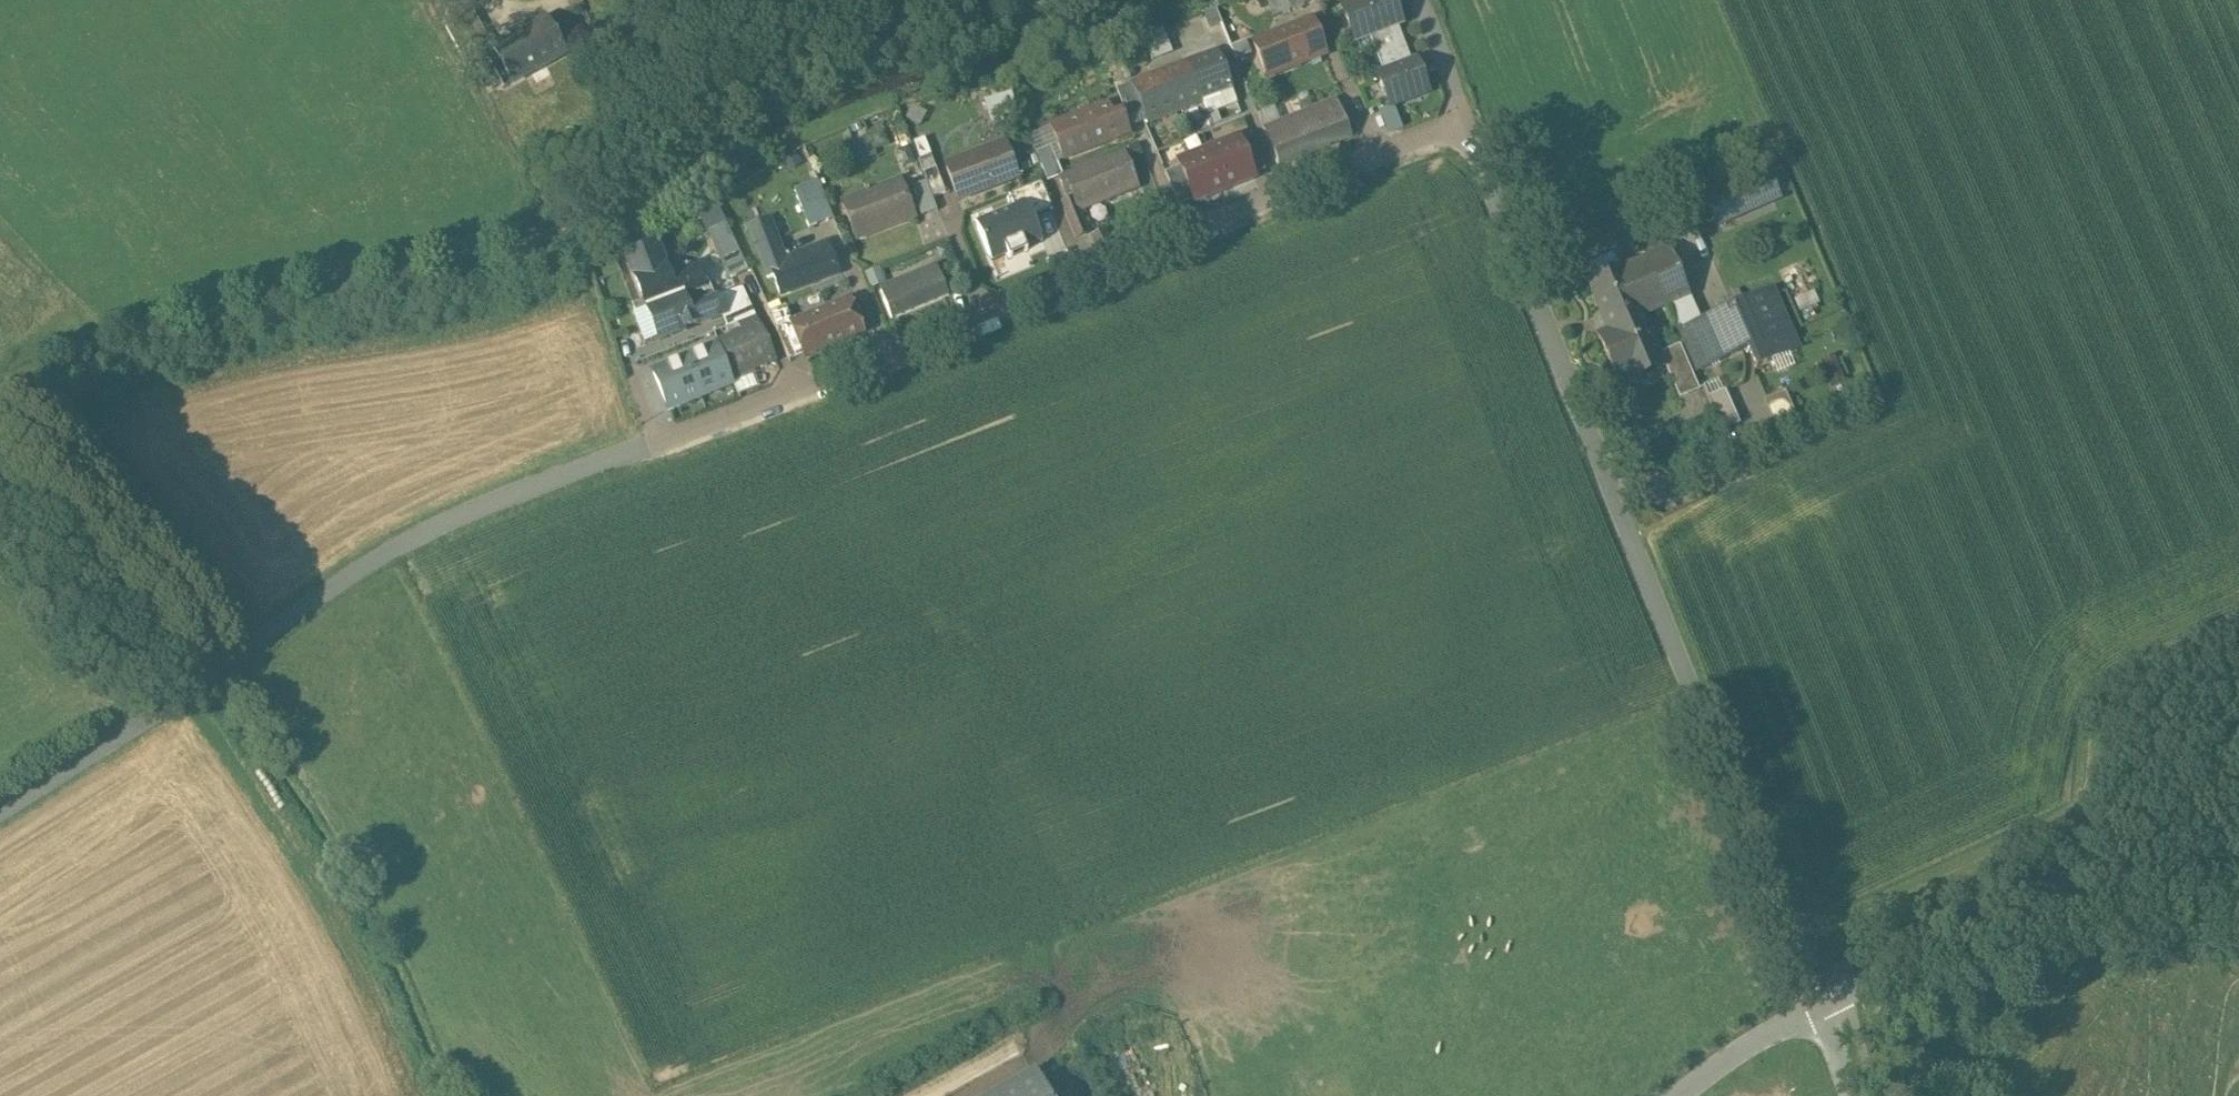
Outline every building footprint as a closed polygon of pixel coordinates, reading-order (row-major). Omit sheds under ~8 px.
[(1288,0),(1269,0),(1276,17),(1292,10),(1288,0)] [(1292,10),(1316,0),(1288,0),(1292,10)] [(1342,5),(1355,41),(1370,35),(1398,25),(1402,23),(1393,0),(1354,0),(1342,5)] [(493,51),(473,14),(446,29),(465,64),(486,52),(487,54),(493,51)] [(1304,24),(1255,44),(1268,76),(1325,54),(1311,19),(1303,22),(1304,24)] [(487,54),(486,55),(503,88),(564,56),(547,23),(493,51),(487,54)] [(1398,25),(1370,35),(1384,74),(1412,63),(1398,25)] [(1217,53),(1133,84),(1133,85),(1143,115),(1146,124),(1232,90),(1217,53)] [(1384,74),(1378,76),(1390,107),(1428,92),(1416,62),(1412,63),(1384,74)] [(1133,85),(1118,90),(1129,120),(1143,115),(1133,85)] [(1336,99),(1266,128),(1281,165),(1351,136),(1336,99)] [(1109,104),(1050,126),(1051,128),(1064,161),(1107,144),(1107,145),(1117,141),(1117,140),(1131,135),(1122,113),(1114,117),(1109,104)] [(1051,128),(1030,137),(1036,154),(1038,153),(1048,183),(1063,177),(1064,177),(1058,163),(1064,161),(1051,128)] [(1024,131),(1007,137),(1013,151),(1029,145),(1024,131)] [(876,138),(857,141),(860,159),(879,156),(876,138)] [(1240,144),(1216,153),(1188,165),(1188,164),(1181,167),(1195,200),(1253,177),(1242,150),(1240,144)] [(1005,145),(946,168),(959,201),(1018,179),(1005,145)] [(1242,150),(1253,177),(1266,171),(1255,145),(1242,150)] [(946,194),(931,156),(919,161),(934,198),(946,194)] [(1102,162),(1064,177),(1065,182),(1062,184),(1066,195),(1071,192),(1074,200),(1079,211),(1080,211),(1137,188),(1125,158),(1104,167),(1102,162)] [(1181,167),(1165,173),(1179,207),(1195,200),(1181,167)] [(1745,180),(1727,188),(1726,187),(1724,188),(1724,189),(1709,195),(1708,195),(1705,196),(1718,225),(1779,199),(1778,196),(1768,175),(1766,170),(1763,171),(1763,172),(1747,179),(1747,178),(1745,179),(1745,180)] [(1780,170),(1768,175),(1778,196),(1790,191),(1780,170)] [(901,181),(870,193),(869,191),(867,192),(867,194),(843,204),(857,240),(915,218),(901,181)] [(821,195),(800,203),(809,228),(830,220),(821,195)] [(1079,211),(1074,200),(1062,205),(1076,238),(1089,233),(1080,211),(1079,211)] [(1030,206),(1016,212),(1014,207),(993,216),(991,213),(964,224),(980,265),(1043,239),(1044,238),(1035,218),(1030,206)] [(1053,211),(1035,218),(1044,238),(1043,239),(1048,251),(1067,243),(1053,211)] [(725,213),(704,222),(731,277),(751,268),(725,213)] [(770,220),(749,228),(768,279),(774,277),(769,264),(785,258),(770,220)] [(785,258),(769,264),(774,277),(781,295),(839,273),(827,242),(785,258)] [(695,267),(669,277),(657,245),(628,256),(648,308),(654,305),(686,293),(691,307),(708,301),(695,267)] [(1624,269),(1619,271),(1639,318),(1644,316),(1668,306),(1690,297),(1669,249),(1624,269)] [(909,279),(881,291),(885,300),(884,300),(892,320),(949,296),(937,267),(909,279)] [(1623,268),(1589,283),(1609,331),(1599,336),(1618,381),(1629,376),(1631,382),(1633,381),(1631,375),(1656,365),(1655,362),(1637,320),(1644,316),(1639,318),(1619,271),(1624,269),(1623,268)] [(1701,322),(1700,323),(1701,323),(1679,333),(1696,372),(1749,349),(1757,367),(1797,349),(1771,291),(1701,322)] [(686,293),(654,305),(659,319),(653,322),(660,341),(724,317),(716,298),(708,301),(691,307),(686,293)] [(1690,297),(1668,306),(1679,333),(1701,323),(1700,323),(1701,322),(1690,297)] [(850,302),(792,325),(804,355),(804,356),(862,332),(850,302)] [(792,325),(785,307),(769,315),(790,361),(804,355),(792,325)] [(719,343),(717,344),(731,378),(775,360),(760,326),(719,344),(719,343)] [(717,346),(653,373),(669,411),(733,385),(730,379),(731,378),(717,344),(716,344),(717,346)] [(1680,346),(1671,349),(1673,355),(1655,362),(1656,365),(1661,362),(1664,368),(1666,367),(1677,393),(1696,385),(1698,392),(1699,391),(1680,346)] [(775,365),(766,369),(773,386),(782,383),(775,365)] [(1725,391),(1708,398),(1722,432),(1740,424),(1725,391)] [(1034,1073),(993,1095),(1047,1095),(1034,1073)]
